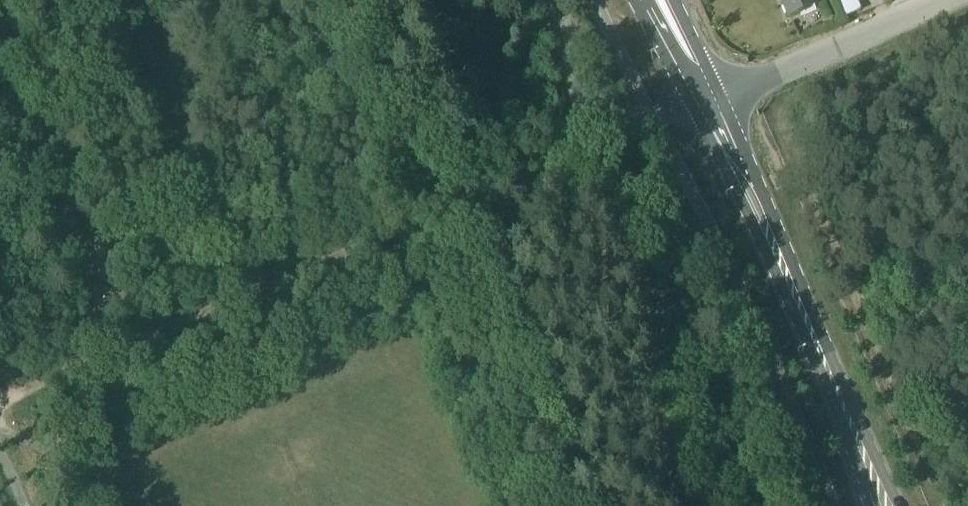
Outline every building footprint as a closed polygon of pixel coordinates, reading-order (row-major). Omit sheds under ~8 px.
[(790,17),(818,5),(816,0),(783,0),(790,17)]
